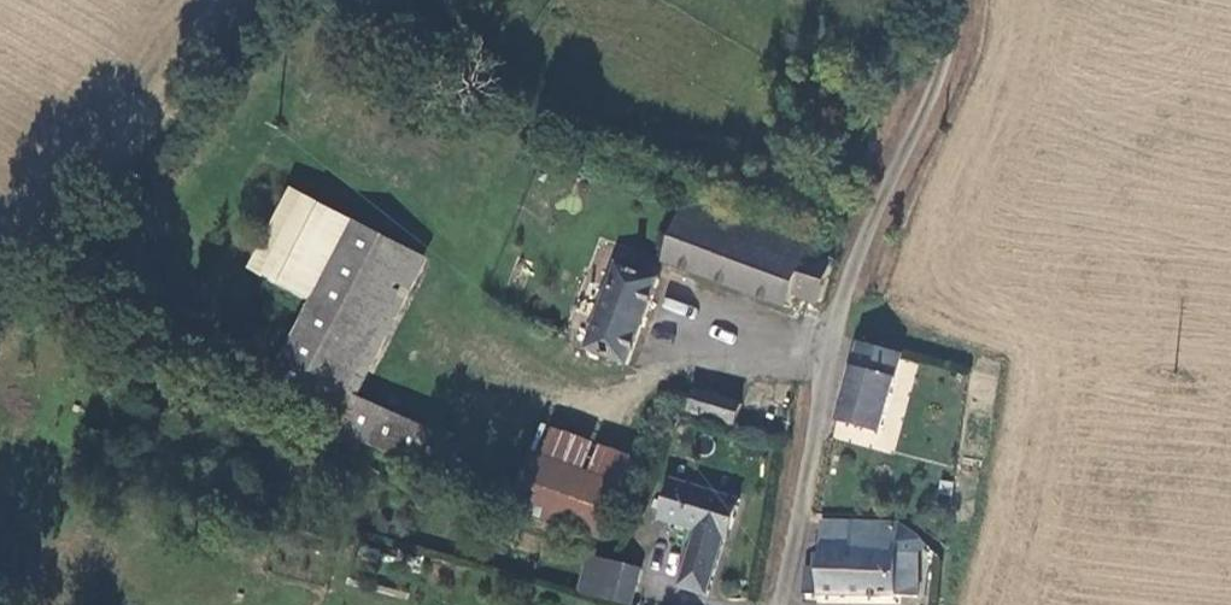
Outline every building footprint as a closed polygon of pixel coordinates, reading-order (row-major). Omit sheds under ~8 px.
[(314,306),(359,225),(294,190),(250,273),(314,306)] [(797,296),(823,306),(837,264),(811,255),(815,243),(692,198),(667,266),(791,312),(797,296)] [(331,428),(457,482),(463,467),(448,461),(456,441),(363,400),(434,262),(359,225),(314,306),(272,383),(330,410),(331,428)] [(632,370),(664,280),(618,264),(587,354),(632,370)] [(906,357),(861,346),(855,371),(900,382),(906,357)] [(840,427),(885,438),(900,382),(855,371),(840,427)] [(698,390),(691,414),(739,430),(746,407),(698,390)] [(548,426),(538,456),(628,487),(638,457),(548,426)] [(609,542),(628,487),(538,456),(534,455),(515,507),(609,542)] [(748,499),(669,475),(655,521),(696,534),(679,589),(710,599),(726,543),(734,546),(748,499)] [(903,558),(902,526),(822,522),(820,566),(807,566),(805,595),(921,598),(921,559),(903,558)] [(590,554),(578,596),(611,604),(633,604),(643,569),(590,554)]
